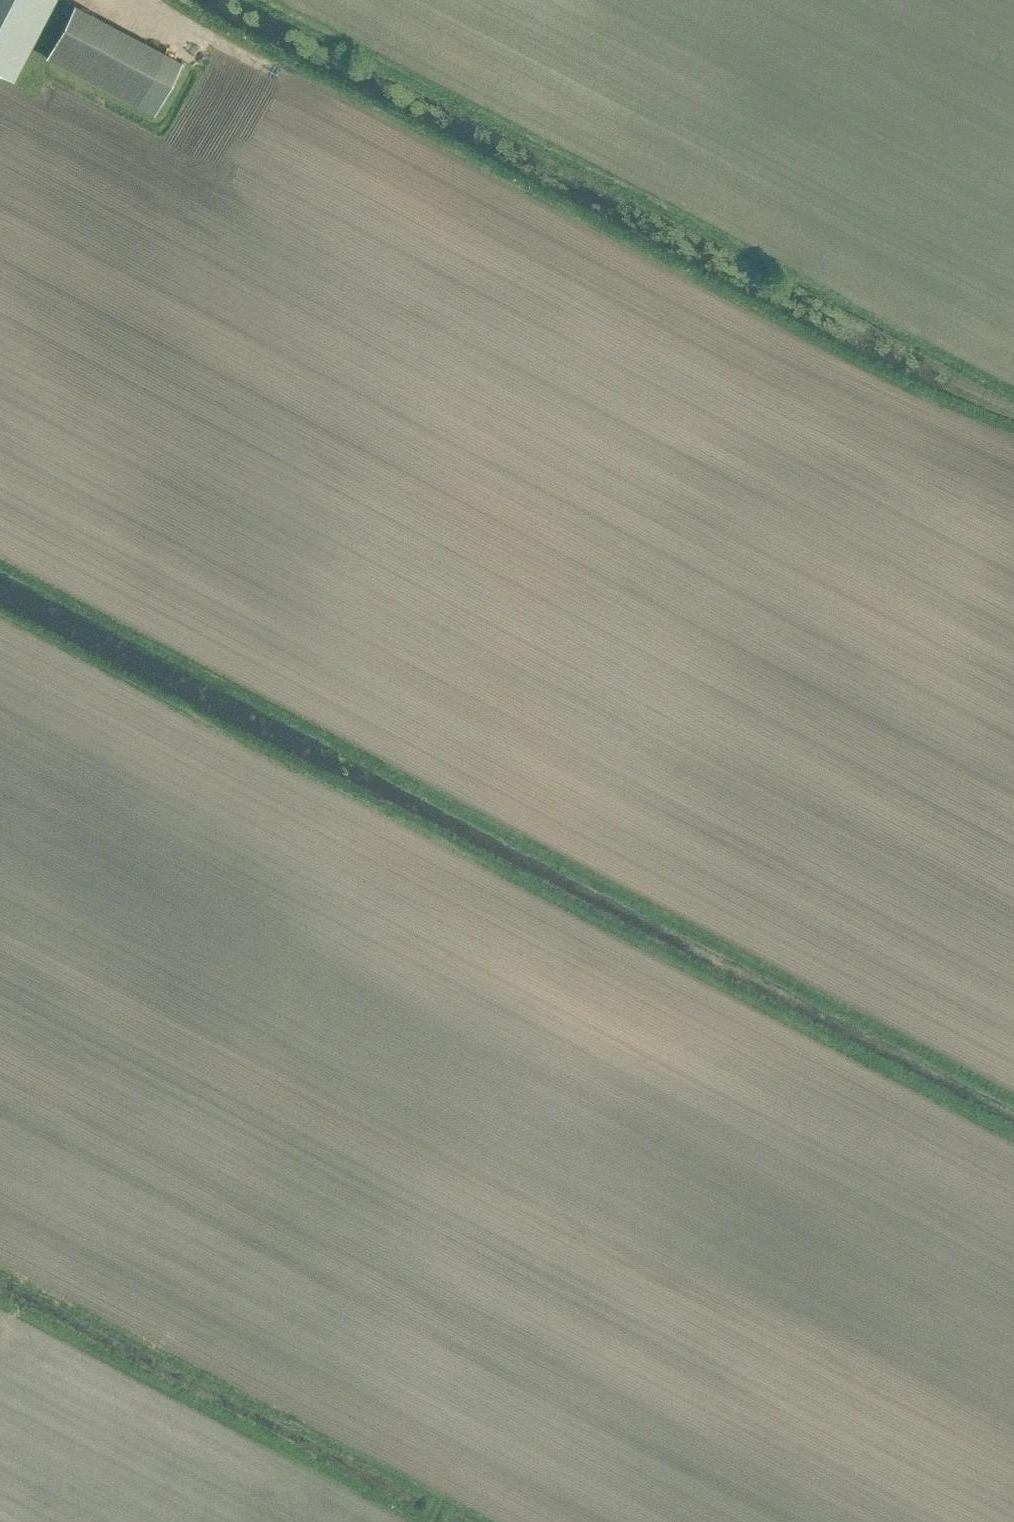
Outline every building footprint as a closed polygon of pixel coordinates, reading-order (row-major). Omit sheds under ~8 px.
[(53,0),(0,0),(0,70),(13,77),(53,0)]
